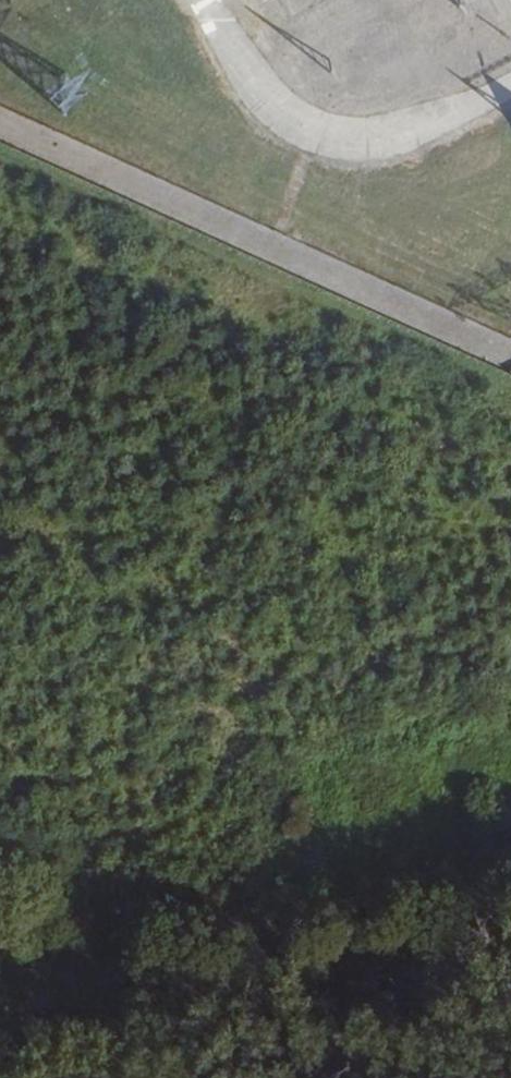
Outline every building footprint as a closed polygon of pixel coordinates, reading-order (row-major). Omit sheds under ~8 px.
[(41,77),(57,104),(78,92),(62,65),(41,77)]
